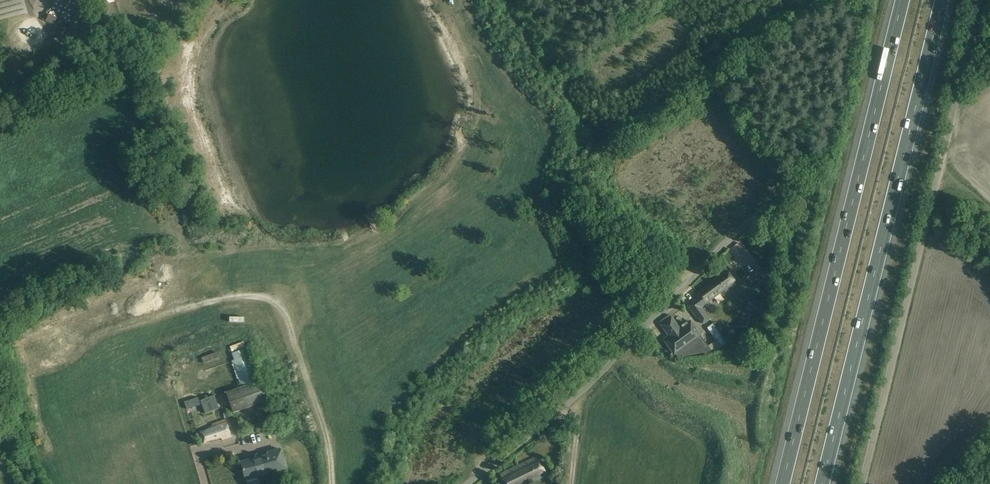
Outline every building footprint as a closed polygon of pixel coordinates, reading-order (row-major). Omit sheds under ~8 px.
[(54,11),(77,18),(80,9),(56,2),(54,11)] [(47,20),(55,24),(58,16),(50,13),(47,20)] [(771,252),(762,242),(755,248),(764,258),(771,252)] [(770,279),(762,268),(752,276),(761,288),(770,282),(770,279)] [(737,284),(726,269),(717,275),(719,277),(694,295),(697,299),(688,305),(697,318),(699,317),(704,324),(710,319),(702,308),(704,306),(703,306),(724,290),(726,292),(737,284)] [(765,301),(757,299),(755,303),(748,301),(745,310),(756,314),(757,313),(761,314),(765,301)] [(680,329),(671,317),(661,325),(669,336),(664,340),(677,357),(704,352),(705,354),(711,350),(696,329),(690,321),(680,329)] [(717,340),(710,344),(714,351),(727,342),(714,322),(708,327),(717,340)] [(245,341),(230,345),(232,351),(247,347),(245,341)] [(260,381),(248,347),(231,353),(234,360),(231,361),(241,387),(225,392),(226,394),(233,414),(269,400),(262,380),(260,381)] [(200,401),(205,413),(213,411),(208,398),(200,401)] [(231,437),(225,419),(216,422),(217,425),(201,433),(203,442),(222,438),(222,440),(231,437)] [(4,424),(0,426),(0,437),(9,433),(4,424)] [(285,470),(280,449),(268,452),(268,455),(241,462),(244,475),(256,472),(257,475),(275,470),(275,473),(285,470)] [(537,456),(500,474),(504,483),(528,483),(546,476),(537,456)]
